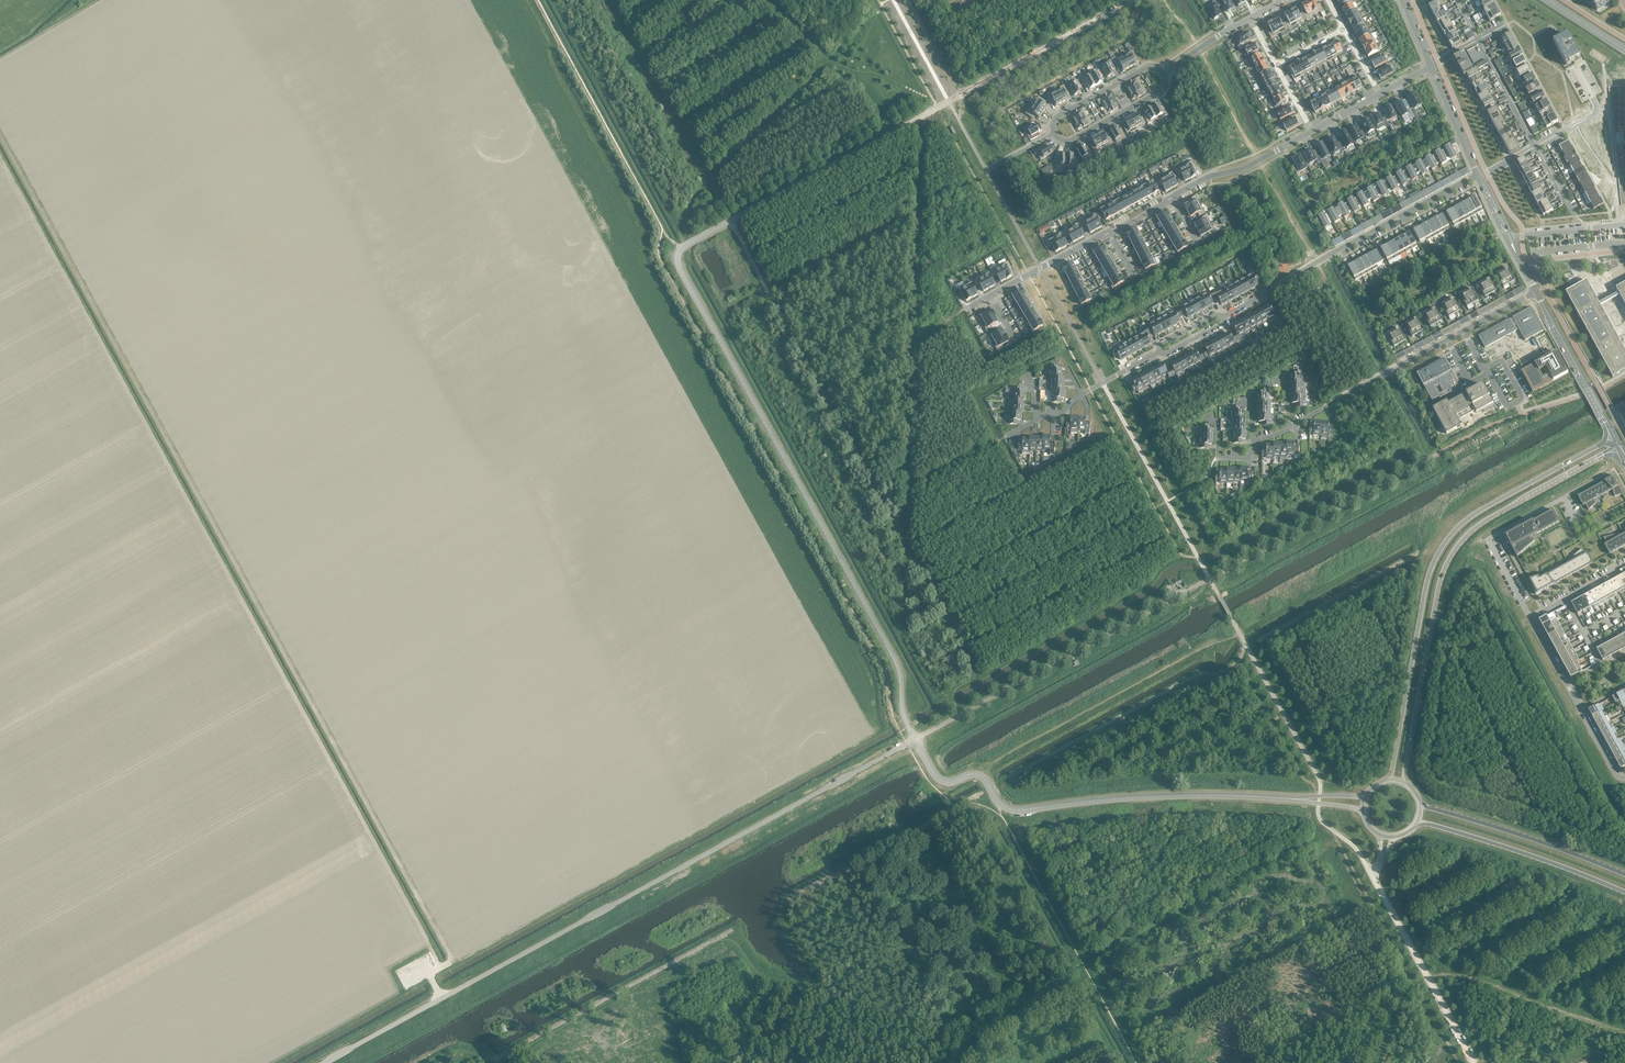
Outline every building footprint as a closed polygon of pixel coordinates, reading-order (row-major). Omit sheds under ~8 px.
[(1219,17),(1218,16),(1221,14),(1217,8),(1220,6),(1217,0),(1212,3),(1214,6),(1209,9),(1215,19),(1219,17)] [(1228,12),(1232,10),(1232,9),(1234,8),(1230,0),(1221,0),(1218,1),(1222,7),(1224,6),(1228,12)] [(1307,1),(1308,2),(1313,12),(1315,14),(1315,15),(1320,12),(1324,18),(1327,16),(1323,10),(1320,3),(1317,5),(1314,0),(1310,0),(1307,1)] [(1492,0),(1491,0),(1482,5),(1485,10),(1495,5),(1492,0)] [(1610,0),(1590,0),(1597,10),(1611,1),(1610,0)] [(1429,7),(1432,12),(1442,7),(1443,6),(1440,1),(1429,7)] [(1308,2),(1302,5),(1306,11),(1303,13),(1306,19),(1307,21),(1310,19),(1309,17),(1315,14),(1313,12),(1308,2)] [(1342,9),(1345,15),(1355,9),(1352,4),(1342,9)] [(1485,10),(1484,11),(1487,16),(1497,10),(1495,5),(1485,10)] [(1432,12),(1435,17),(1445,12),(1442,7),(1432,12)] [(1296,8),(1290,11),(1296,22),(1297,24),(1303,21),(1306,19),(1303,13),(1300,15),(1296,8)] [(1348,20),(1360,14),(1357,8),(1355,9),(1345,15),(1348,20)] [(1497,10),(1487,16),(1490,21),(1500,16),(1497,10)] [(1290,11),(1285,14),(1288,21),(1285,22),(1289,29),(1290,31),(1293,29),(1292,27),(1297,24),(1296,22),(1290,11)] [(1445,12),(1435,17),(1438,22),(1447,17),(1445,12)] [(1363,19),(1360,14),(1348,20),(1351,25),(1363,19)] [(1448,17),(1447,17),(1438,22),(1441,28),(1450,22),(1448,17)] [(1279,18),(1273,21),(1279,31),(1280,33),(1285,30),(1289,29),(1285,22),(1282,24),(1279,18)] [(1366,24),(1363,19),(1351,25),(1354,30),(1366,24)] [(1273,21),(1267,24),(1271,30),(1268,32),(1271,38),(1280,33),(1279,31),(1273,21)] [(1453,27),(1450,22),(1441,28),(1443,33),(1453,27)] [(1367,31),(1369,29),(1366,24),(1354,30),(1357,36),(1366,30),(1367,31)] [(1453,27),(1443,33),(1446,38),(1456,33),(1453,27)] [(1366,30),(1357,36),(1360,41),(1369,35),(1367,31),(1366,30)] [(1249,33),(1236,39),(1240,46),(1238,47),(1240,50),(1251,43),(1249,41),(1252,39),(1250,37),(1251,37),(1249,33)] [(1446,38),(1449,43),(1459,38),(1456,33),(1446,38)] [(1510,34),(1501,39),(1505,46),(1514,41),(1510,34)] [(1572,42),(1568,34),(1568,35),(1554,42),(1558,50),(1562,57),(1566,65),(1580,57),(1581,57),(1576,49),(1572,42)] [(1369,35),(1360,41),(1362,46),(1372,41),(1372,40),(1369,35)] [(1460,37),(1459,38),(1449,43),(1452,49),(1463,43),(1460,37)] [(1377,45),(1374,39),(1372,40),(1372,41),(1362,46),(1365,51),(1377,45)] [(1337,41),(1332,44),(1337,54),(1338,56),(1346,51),(1341,42),(1339,44),(1337,41)] [(1507,54),(1518,48),(1514,41),(1505,46),(1503,47),(1507,54)] [(1251,58),(1257,55),(1255,52),(1258,50),(1255,44),(1243,51),(1246,57),(1249,55),(1251,58)] [(1332,44),(1327,47),(1332,57),(1333,59),(1338,56),(1337,54),(1332,44)] [(1380,50),(1377,45),(1365,51),(1368,57),(1380,50)] [(1327,47),(1322,50),(1327,60),(1328,61),(1333,59),(1332,57),(1327,47)] [(1518,48),(1507,54),(1511,60),(1522,54),(1518,48)] [(1317,53),(1316,53),(1322,62),(1323,64),(1328,61),(1327,60),(1322,50),(1317,53)] [(1455,57),(1454,58),(1454,59),(1455,59),(1457,64),(1458,65),(1458,64),(1460,69),(1460,70),(1461,70),(1464,75),(1464,76),(1466,75),(1476,70),(1475,69),(1466,52),(1466,51),(1465,52),(1455,57)] [(1135,63),(1133,59),(1136,57),(1133,52),(1130,53),(1123,56),(1123,55),(1129,68),(1134,65),(1135,66),(1137,64),(1136,62),(1135,63)] [(1315,54),(1311,56),(1316,65),(1318,67),(1323,64),(1322,62),(1316,53),(1315,54)] [(1251,59),(1249,60),(1252,66),(1254,65),(1264,59),(1263,59),(1261,54),(1251,59)] [(1384,55),(1380,57),(1379,54),(1373,58),(1374,60),(1371,62),(1375,68),(1387,62),(1384,55)] [(1129,68),(1123,55),(1116,58),(1117,60),(1114,62),(1117,67),(1120,66),(1122,70),(1123,72),(1125,71),(1124,70),(1129,68)] [(1306,58),(1311,68),(1312,70),(1318,67),(1316,65),(1311,56),(1306,58)] [(1511,63),(1514,70),(1526,63),(1523,57),(1511,63)] [(1301,61),(1306,71),(1307,73),(1312,70),(1311,68),(1306,58),(1306,59),(1301,61)] [(1254,65),(1252,66),(1255,71),(1257,70),(1266,65),(1265,61),(1264,60),(1264,59),(1254,65)] [(1102,68),(1100,69),(1104,75),(1105,74),(1107,78),(1112,75),(1113,76),(1115,75),(1114,73),(1113,73),(1112,72),(1113,72),(1112,71),(1111,69),(1114,68),(1110,60),(1101,65),(1102,68)] [(1486,60),(1477,65),(1479,68),(1488,63),(1486,60)] [(1299,62),(1296,64),(1301,74),(1302,76),(1307,73),(1306,71),(1301,61),(1300,61),(1299,62)] [(1295,64),(1290,67),(1296,79),(1302,76),(1301,74),(1296,64),(1295,64)] [(1390,66),(1389,67),(1388,64),(1379,69),(1380,72),(1378,73),(1379,75),(1379,76),(1381,79),(1393,73),(1390,66)] [(1257,70),(1255,71),(1257,76),(1258,76),(1260,75),(1269,70),(1266,65),(1267,65),(1266,65),(1257,70)] [(1528,65),(1517,71),(1520,78),(1531,72),(1528,65)] [(1507,74),(1504,68),(1504,67),(1499,70),(1504,79),(1506,77),(1505,75),(1507,74)] [(1480,74),(1481,74),(1478,69),(1476,70),(1466,75),(1469,80),(1480,74)] [(1102,81),(1100,77),(1102,76),(1099,70),(1096,71),(1090,74),(1090,73),(1089,73),(1096,86),(1101,83),(1101,84),(1103,83),(1102,81)] [(1260,75),(1258,76),(1260,82),(1262,80),(1272,75),(1269,70),(1260,75)] [(1083,77),(1084,78),(1081,80),(1084,86),(1087,84),(1089,88),(1088,88),(1090,90),(1092,89),(1091,88),(1096,86),(1089,73),(1083,77)] [(1482,80),(1483,80),(1480,74),(1469,80),(1472,85),(1482,80)] [(1536,80),(1532,74),(1521,80),(1524,87),(1536,80)] [(1262,80),(1260,82),(1263,87),(1265,86),(1275,80),(1272,75),(1262,80)] [(1350,79),(1351,80),(1352,80),(1357,90),(1362,87),(1356,75),(1350,79)] [(1130,83),(1131,84),(1126,86),(1129,93),(1142,86),(1142,85),(1140,86),(1138,83),(1140,82),(1138,78),(1130,83)] [(1068,85),(1074,96),(1079,93),(1079,94),(1081,93),(1080,91),(1079,90),(1079,89),(1078,87),(1080,86),(1077,80),(1074,82),(1074,81),(1068,85)] [(1265,86),(1263,87),(1266,92),(1268,91),(1278,86),(1275,80),(1265,86)] [(1347,83),(1352,93),(1357,90),(1352,80),(1351,80),(1347,83)] [(1482,80),(1472,85),(1475,91),(1485,86),(1482,80)] [(1346,81),(1340,84),(1347,96),(1352,93),(1347,83),(1346,81)] [(1529,95),(1540,89),(1537,83),(1526,89),(1529,95)] [(1340,84),(1335,87),(1336,89),(1341,99),(1346,96),(1347,96),(1340,84)] [(1066,94),(1068,92),(1064,85),(1055,90),(1062,102),(1067,100),(1069,99),(1068,97),(1068,98),(1066,94)] [(1268,91),(1266,92),(1269,97),(1271,96),(1281,91),(1278,85),(1278,86),(1268,91)] [(1485,86),(1475,91),(1479,97),(1488,92),(1490,91),(1487,85),(1485,86)] [(1138,97),(1146,93),(1142,86),(1129,93),(1133,99),(1137,96),(1138,97)] [(1336,89),(1331,92),(1336,101),(1341,99),(1336,89)] [(1050,102),(1053,101),(1055,105),(1054,105),(1056,107),(1058,106),(1057,105),(1062,102),(1055,90),(1046,95),(1050,102)] [(1271,96),(1269,97),(1272,102),(1274,101),(1283,96),(1284,96),(1281,91),(1271,96)] [(1542,91),(1528,99),(1531,105),(1533,104),(1535,106),(1540,104),(1538,101),(1545,97),(1542,91)] [(1326,95),(1326,94),(1325,92),(1319,95),(1326,107),(1331,104),(1326,95)] [(1326,94),(1326,95),(1331,104),(1336,101),(1331,92),(1326,94)] [(1488,92),(1479,97),(1479,98),(1480,99),(1480,100),(1481,102),(1482,103),(1482,102),(1482,103),(1491,97),(1488,92)] [(1409,99),(1406,101),(1411,110),(1414,108),(1414,109),(1422,105),(1415,93),(1408,97),(1409,99)] [(1103,107),(1114,101),(1111,95),(1106,97),(1106,96),(1097,101),(1099,104),(1101,103),(1103,107)] [(1314,98),(1321,110),(1326,107),(1319,95),(1314,98)] [(1274,101),(1272,102),(1275,108),(1277,107),(1286,101),(1283,96),(1274,101)] [(1031,104),(1043,113),(1046,108),(1047,108),(1048,106),(1046,105),(1046,106),(1042,103),(1044,101),(1039,97),(1037,100),(1035,99),(1031,104)] [(1491,97),(1482,103),(1485,108),(1494,103),(1491,97)] [(1314,98),(1309,101),(1315,113),(1320,110),(1321,110),(1314,98)] [(1398,100),(1394,102),(1402,117),(1405,121),(1411,118),(1411,119),(1414,117),(1405,100),(1404,100),(1405,100),(1405,101),(1403,103),(1401,100),(1398,102),(1398,100)] [(1550,107),(1547,100),(1540,104),(1535,106),(1539,114),(1550,107)] [(1105,115),(1114,111),(1113,109),(1118,107),(1114,101),(1103,107),(1105,110),(1103,111),(1105,115)] [(1163,108),(1160,109),(1158,105),(1159,105),(1158,103),(1156,104),(1156,105),(1151,107),(1158,120),(1167,115),(1163,108)] [(1032,118),(1034,115),(1038,118),(1037,118),(1039,119),(1040,118),(1040,117),(1043,113),(1031,104),(1025,113),(1032,118)] [(1285,106),(1279,109),(1280,112),(1277,114),(1280,120),(1293,113),(1291,109),(1290,110),(1289,107),(1286,108),(1285,106)] [(1392,123),(1391,122),(1397,118),(1391,106),(1387,108),(1387,109),(1384,111),(1387,116),(1384,118),(1389,125),(1392,123)] [(1146,112),(1148,116),(1145,118),(1148,124),(1157,119),(1158,120),(1151,107),(1146,110),(1144,111),(1145,113),(1146,112)] [(1490,118),(1500,113),(1497,107),(1487,113),(1490,118)] [(1543,121),(1554,114),(1550,107),(1539,114),(1543,121)] [(1076,113),(1076,114),(1071,116),(1075,122),(1086,116),(1084,113),(1086,112),(1084,108),(1076,113)] [(1142,117),(1139,119),(1137,115),(1138,115),(1137,113),(1135,114),(1130,117),(1137,130),(1143,126),(1142,125),(1145,123),(1142,117)] [(1372,116),(1377,126),(1378,126),(1379,129),(1388,124),(1385,118),(1382,119),(1379,113),(1376,115),(1376,114),(1375,114),(1372,116)] [(1493,123),(1503,118),(1500,113),(1490,118),(1493,123)] [(1547,128),(1558,121),(1554,114),(1543,121),(1547,128)] [(1078,129),(1083,126),(1083,127),(1092,122),(1090,119),(1087,120),(1085,117),(1086,116),(1075,122),(1078,129)] [(1125,122),(1127,126),(1124,127),(1127,133),(1130,131),(1130,132),(1136,128),(1137,130),(1130,117),(1125,120),(1125,119),(1123,120),(1124,122),(1125,122)] [(1295,118),(1292,120),(1291,117),(1281,122),(1283,126),(1283,125),(1286,131),(1299,124),(1295,118)] [(1375,130),(1368,118),(1362,122),(1366,129),(1365,130),(1367,134),(1375,130)] [(1496,129),(1506,123),(1503,118),(1493,123),(1496,129)] [(1499,134),(1508,129),(1506,123),(1496,129),(1499,134)] [(1030,126),(1024,129),(1025,131),(1027,130),(1032,139),(1038,136),(1036,133),(1038,132),(1038,133),(1039,132),(1040,131),(1040,132),(1042,131),(1041,129),(1038,124),(1031,128),(1030,126)] [(1350,128),(1349,129),(1350,129),(1357,142),(1362,138),(1364,141),(1367,139),(1365,136),(1363,131),(1360,132),(1356,126),(1356,125),(1355,125),(1354,126),(1351,127),(1351,128),(1350,128)] [(1110,130),(1117,143),(1126,138),(1122,130),(1119,132),(1118,130),(1118,129),(1117,129),(1117,128),(1116,126),(1114,127),(1115,127),(1110,130)] [(1502,139),(1512,133),(1510,128),(1508,129),(1499,134),(1502,139)] [(1109,135),(1106,137),(1104,133),(1105,133),(1103,131),(1101,132),(1102,133),(1097,135),(1104,148),(1113,143),(1109,135)] [(1346,131),(1339,134),(1342,140),(1340,141),(1343,148),(1346,147),(1347,149),(1354,145),(1346,131)] [(1504,144),(1514,139),(1515,138),(1512,133),(1502,139),(1504,144)] [(1091,140),(1093,144),(1091,145),(1095,153),(1104,148),(1097,135),(1092,138),(1092,137),(1090,138),(1091,140)] [(1328,140),(1327,141),(1334,153),(1340,150),(1341,153),(1345,151),(1340,142),(1337,144),(1333,137),(1331,139),(1331,138),(1327,139),(1328,140)] [(1507,149),(1517,144),(1514,139),(1504,144),(1507,149)] [(1450,142),(1451,144),(1445,147),(1446,149),(1451,156),(1450,157),(1452,159),(1457,156),(1456,154),(1460,151),(1457,143),(1455,144),(1454,140),(1450,142)] [(1562,152),(1572,146),(1569,141),(1558,147),(1561,153),(1562,152)] [(1330,157),(1331,156),(1323,142),(1323,143),(1317,147),(1321,155),(1318,156),(1319,159),(1324,167),(1329,164),(1325,159),(1330,156),(1330,157)] [(1510,155),(1522,148),(1519,143),(1517,144),(1507,149),(1510,155)] [(1088,148),(1086,150),(1084,148),(1085,148),(1085,147),(1084,147),(1084,146),(1083,144),(1081,145),(1081,146),(1076,148),(1083,159),(1089,156),(1092,154),(1088,148)] [(1041,159),(1053,152),(1050,147),(1051,147),(1050,145),(1048,146),(1048,147),(1047,147),(1046,147),(1047,148),(1045,149),(1043,146),(1033,151),(1035,155),(1037,153),(1041,159)] [(1572,146),(1562,152),(1565,157),(1575,152),(1572,146)] [(1446,149),(1442,151),(1441,149),(1435,152),(1436,154),(1437,154),(1441,162),(1442,165),(1448,162),(1446,159),(1450,157),(1451,156),(1446,149)] [(1311,150),(1308,151),(1308,150),(1304,152),(1305,153),(1304,153),(1310,164),(1319,159),(1318,156),(1316,153),(1313,154),(1311,150)] [(1578,157),(1575,152),(1565,157),(1564,157),(1567,163),(1568,162),(1578,157)] [(1066,167),(1066,155),(1060,155),(1060,154),(1058,154),(1058,156),(1059,156),(1059,161),(1056,161),(1056,167),(1059,167),(1059,168),(1066,167)] [(1076,160),(1073,160),(1073,156),(1074,156),(1074,154),(1071,154),(1066,155),(1066,167),(1073,167),(1077,167),(1076,160)] [(1437,154),(1436,154),(1432,156),(1431,154),(1426,157),(1427,159),(1431,167),(1432,170),(1438,167),(1436,164),(1441,162),(1437,154)] [(1297,174),(1301,172),(1307,168),(1300,156),(1299,155),(1296,157),(1296,158),(1293,159),(1297,166),(1293,168),(1297,174)] [(1580,162),(1578,157),(1568,162),(1571,167),(1580,162)] [(1518,168),(1527,163),(1524,158),(1515,163),(1518,168)] [(1427,159),(1422,162),(1421,160),(1416,163),(1417,165),(1421,172),(1421,173),(1423,175),(1428,172),(1427,170),(1431,167),(1427,159)] [(1192,161),(1183,165),(1191,178),(1196,175),(1192,168),(1195,167),(1192,161)] [(1580,162),(1571,167),(1574,173),(1583,167),(1580,162)] [(1530,168),(1527,163),(1518,168),(1520,174),(1530,168)] [(1183,165),(1175,170),(1178,176),(1181,174),(1185,181),(1190,178),(1190,179),(1191,178),(1183,165)] [(1417,165),(1413,167),(1412,165),(1406,168),(1407,170),(1412,178),(1411,178),(1413,181),(1418,178),(1417,175),(1421,173),(1421,172),(1417,165)] [(1586,172),(1583,167),(1574,173),(1576,178),(1586,172)] [(1533,174),(1530,168),(1520,174),(1523,179),(1533,174)] [(1407,170),(1403,172),(1402,170),(1396,173),(1397,175),(1398,175),(1402,183),(1403,186),(1409,183),(1407,180),(1411,178),(1412,178),(1407,170)] [(1173,171),(1164,176),(1171,189),(1177,186),(1173,179),(1176,177),(1173,171)] [(1586,172),(1576,178),(1579,183),(1589,178),(1586,172)] [(1533,174),(1523,179),(1526,184),(1536,179),(1533,174)] [(1398,175),(1397,175),(1393,178),(1392,176),(1387,179),(1388,181),(1392,188),(1393,191),(1399,188),(1397,185),(1402,183),(1398,175)] [(1164,176),(1155,181),(1159,187),(1162,185),(1165,192),(1171,189),(1164,176)] [(1592,183),(1589,178),(1579,183),(1582,188),(1592,183)] [(1529,189),(1539,184),(1536,179),(1526,184),(1529,189)] [(1388,181),(1383,183),(1382,181),(1377,184),(1378,186),(1383,194),(1382,194),(1384,196),(1389,193),(1388,191),(1392,188),(1388,181)] [(1153,182),(1148,185),(1153,194),(1158,191),(1153,182)] [(1372,185),(1373,186),(1367,189),(1368,191),(1369,191),(1373,199),(1372,199),(1374,202),(1379,199),(1378,196),(1382,194),(1383,194),(1378,186),(1377,184),(1376,183),(1372,185)] [(1592,183),(1582,188),(1585,193),(1595,188),(1592,183)] [(1539,184),(1529,189),(1532,194),(1542,189),(1539,184)] [(1141,185),(1136,188),(1142,200),(1147,197),(1141,185)] [(1141,185),(1147,197),(1152,194),(1153,194),(1148,185),(1143,187),(1141,185)] [(1131,191),(1137,203),(1142,200),(1136,188),(1136,189),(1132,192),(1131,191)] [(1597,193),(1595,188),(1585,193),(1588,199),(1597,193)] [(1535,200),(1544,194),(1542,189),(1532,194),(1535,200)] [(1131,191),(1125,194),(1132,205),(1137,203),(1131,191)] [(1369,191),(1368,191),(1364,194),(1363,192),(1357,195),(1358,197),(1359,196),(1363,204),(1364,207),(1370,204),(1368,201),(1372,199),(1373,199),(1369,191)] [(1597,193),(1588,199),(1591,204),(1600,198),(1597,193)] [(1126,195),(1121,198),(1127,208),(1132,205),(1125,194),(1126,195)] [(1544,194),(1535,200),(1538,205),(1547,200),(1544,194)] [(1191,202),(1184,206),(1187,211),(1200,204),(1195,195),(1189,199),(1191,202)] [(1359,196),(1358,197),(1354,199),(1353,197),(1348,200),(1349,202),(1353,210),(1354,212),(1360,209),(1359,207),(1363,204),(1359,196)] [(1476,196),(1469,200),(1475,211),(1476,211),(1477,213),(1483,210),(1476,196)] [(1121,198),(1116,201),(1121,211),(1127,208),(1121,198)] [(1600,198),(1591,204),(1594,209),(1603,204),(1600,198)] [(1475,211),(1469,200),(1464,203),(1470,214),(1472,216),(1477,213),(1476,211),(1475,211)] [(1540,210),(1550,205),(1547,200),(1538,205),(1540,210)] [(1116,201),(1110,203),(1116,214),(1121,211),(1116,201)] [(1349,202),(1345,204),(1343,202),(1338,205),(1339,207),(1344,215),(1343,215),(1345,218),(1350,215),(1349,212),(1353,210),(1349,202)] [(1105,206),(1111,217),(1116,214),(1110,203),(1110,204),(1111,205),(1106,207),(1105,206)] [(1470,214),(1464,203),(1458,206),(1465,217),(1466,219),(1472,216),(1470,214)] [(1200,204),(1187,211),(1187,212),(1187,211),(1190,217),(1197,213),(1199,216),(1205,213),(1200,204)] [(1550,205),(1540,210),(1543,216),(1553,210),(1550,205)] [(1105,206),(1100,209),(1106,220),(1111,217),(1105,206)] [(1465,217),(1458,206),(1453,208),(1459,220),(1460,219),(1461,222),(1466,219),(1465,217)] [(1339,207),(1335,210),(1334,208),(1328,211),(1329,213),(1330,212),(1334,220),(1335,223),(1341,220),(1339,217),(1343,215),(1344,215),(1339,207)] [(1459,220),(1453,208),(1447,212),(1454,226),(1461,222),(1460,219),(1459,220)] [(1323,212),(1324,213),(1319,216),(1325,228),(1331,225),(1329,223),(1334,220),(1330,212),(1329,213),(1328,211),(1327,209),(1323,212)] [(1166,211),(1156,216),(1159,221),(1169,216),(1166,211)] [(1097,212),(1089,217),(1096,230),(1101,227),(1098,220),(1101,218),(1097,212)] [(1443,214),(1436,218),(1442,229),(1443,229),(1444,231),(1450,228),(1443,214)] [(1206,215),(1200,218),(1201,221),(1195,225),(1198,230),(1197,230),(1197,231),(1211,223),(1206,215)] [(1169,216),(1159,221),(1162,226),(1161,227),(1172,221),(1169,216)] [(1080,222),(1083,228),(1086,226),(1090,233),(1096,230),(1089,217),(1080,222)] [(1442,229),(1436,218),(1431,221),(1437,232),(1439,234),(1444,231),(1443,229),(1442,229)] [(1172,221),(1161,227),(1164,232),(1163,233),(1175,226),(1172,221)] [(1437,232),(1431,221),(1426,224),(1432,235),(1432,234),(1434,237),(1439,234),(1437,232)] [(1071,227),(1078,239),(1084,236),(1080,229),(1083,228),(1080,222),(1077,224),(1078,226),(1073,229),(1072,226),(1071,227)] [(1211,223),(1197,231),(1201,236),(1208,232),(1209,235),(1215,232),(1211,223)] [(1432,235),(1426,224),(1420,226),(1426,238),(1427,237),(1428,240),(1434,237),(1432,234),(1432,235)] [(1175,226),(1163,233),(1166,238),(1178,231),(1175,226)] [(1426,238),(1420,226),(1414,230),(1420,241),(1425,238),(1427,241),(1428,240),(1427,237),(1426,238)] [(1063,231),(1066,237),(1069,236),(1073,243),(1078,239),(1071,227),(1063,231)] [(1126,232),(1129,238),(1138,233),(1136,227),(1126,232)] [(1063,231),(1054,236),(1061,249),(1067,246),(1063,239),(1066,237),(1063,231)] [(1178,231),(1166,238),(1167,238),(1170,243),(1181,236),(1178,231)] [(1410,232),(1403,236),(1409,247),(1410,247),(1411,249),(1417,246),(1410,232)] [(1138,233),(1129,238),(1132,243),(1141,238),(1138,233)] [(1054,236),(1045,241),(1049,247),(1052,245),(1055,252),(1061,249),(1054,236)] [(1181,236),(1170,243),(1172,242),(1174,247),(1184,241),(1183,241),(1181,236)] [(1409,247),(1403,236),(1398,239),(1404,250),(1405,250),(1406,252),(1411,249),(1410,247),(1409,247)] [(1141,238),(1132,243),(1134,248),(1144,243),(1141,238)] [(1404,250),(1398,239),(1393,241),(1399,253),(1399,252),(1401,255),(1406,252),(1405,250),(1404,250)] [(1184,241),(1174,247),(1178,252),(1187,247),(1184,241)] [(1399,253),(1393,241),(1387,244),(1393,256),(1394,255),(1395,258),(1401,255),(1399,252),(1399,253)] [(1144,243),(1134,248),(1137,254),(1146,249),(1144,243)] [(1393,256),(1387,244),(1381,248),(1388,262),(1395,258),(1394,255),(1393,256)] [(1102,245),(1090,252),(1094,258),(1105,251),(1102,245)] [(1146,249),(1137,254),(1140,259),(1149,254),(1146,249)] [(1377,250),(1370,254),(1377,265),(1382,262),(1383,265),(1384,264),(1377,250)] [(1105,251),(1094,258),(1097,263),(1108,256),(1105,251)] [(1149,254),(1140,259),(1142,264),(1154,258),(1152,259),(1149,254)] [(1377,265),(1370,254),(1365,257),(1371,268),(1372,268),(1373,270),(1378,267),(1377,265)] [(1108,256),(1097,263),(1098,262),(1101,267),(1111,261),(1108,256)] [(1371,268),(1365,257),(1360,259),(1366,271),(1366,270),(1368,273),(1373,270),(1372,268),(1371,268)] [(1154,258),(1142,264),(1145,270),(1157,264),(1154,258)] [(1366,271),(1360,259),(1354,262),(1361,274),(1361,273),(1362,276),(1368,273),(1366,270),(1366,271)] [(1008,261),(999,266),(1006,279),(1012,276),(1008,269),(1011,267),(1008,261)] [(1111,261),(1101,267),(1102,267),(1105,271),(1114,266),(1111,261)] [(1062,267),(1065,273),(1077,266),(1076,267),(1073,262),(1062,267)] [(1361,274),(1354,262),(1348,266),(1356,280),(1362,276),(1361,273),(1361,274)] [(999,266),(991,271),(994,277),(997,275),(1001,282),(1006,279),(999,266)] [(1077,266),(1065,273),(1068,278),(1080,272),(1077,266)] [(1114,266),(1105,271),(1108,276),(1107,277),(1117,271),(1114,266)] [(1251,274),(1245,277),(1251,290),(1252,290),(1251,289),(1255,287),(1254,286),(1257,285),(1255,281),(1259,280),(1251,266),(1251,267),(1248,268),(1250,271),(1251,274)] [(1508,268),(1503,272),(1509,284),(1511,283),(1515,281),(1512,275),(1510,270),(1509,270),(1508,268)] [(991,271),(982,275),(989,288),(995,285),(991,278),(994,277),(991,271)] [(1117,271),(1107,277),(1110,282),(1109,283),(1120,276),(1117,271)] [(1080,272),(1068,278),(1071,283),(1083,277),(1080,272)] [(1509,284),(1503,272),(1497,275),(1498,277),(1501,282),(1504,287),(1507,285),(1509,284)] [(982,275),(973,280),(977,286),(979,285),(983,291),(989,288),(982,275)] [(1120,276),(1109,283),(1112,288),(1124,281),(1120,276)] [(1083,277),(1071,283),(1073,288),(1083,284),(1080,278),(1083,277)] [(1251,290),(1245,277),(1239,280),(1246,293),(1245,291),(1248,290),(1248,291),(1251,289),(1251,290)] [(1490,278),(1484,282),(1491,294),(1493,293),(1497,291),(1494,285),(1491,280),(1490,278)] [(973,280),(965,285),(972,298),(977,295),(974,288),(977,286),(973,280)] [(1239,280),(1233,284),(1240,296),(1239,294),(1242,293),(1243,294),(1245,292),(1245,293),(1246,293),(1239,280)] [(1576,310),(1613,377),(1624,371),(1624,350),(1587,280),(1566,292),(1576,310)] [(1491,294),(1484,282),(1479,285),(1480,287),(1482,292),(1485,297),(1489,295),(1491,294)] [(1616,288),(1624,304),(1624,283),(1616,288)] [(1083,284),(1073,288),(1076,294),(1087,288),(1085,289),(1083,284)] [(1233,284),(1227,287),(1234,299),(1233,298),(1236,296),(1237,297),(1239,296),(1240,296),(1233,284)] [(965,285),(956,290),(959,296),(962,294),(966,301),(972,298),(965,285)] [(1234,299),(1227,287),(1221,290),(1228,302),(1228,301),(1230,299),(1231,300),(1234,299)] [(1087,288),(1076,294),(1079,299),(1078,299),(1089,294),(1087,288)] [(1472,288),(1466,291),(1473,304),(1475,303),(1479,301),(1476,295),(1473,290),(1472,288)] [(1022,289),(1011,296),(1014,301),(1025,295),(1022,289)] [(1228,302),(1221,290),(1215,293),(1214,290),(1210,292),(1214,299),(1217,297),(1221,304),(1224,303),(1224,304),(1228,302)] [(1473,304),(1466,291),(1460,295),(1462,297),(1461,297),(1464,302),(1467,307),(1471,305),(1473,304)] [(1211,300),(1214,299),(1210,292),(1207,294),(1206,293),(1200,296),(1207,309),(1207,308),(1210,306),(1209,305),(1212,303),(1211,300)] [(1089,294),(1078,299),(1081,305),(1091,300),(1088,294),(1089,294)] [(1025,295),(1014,301),(1015,301),(1018,305),(1027,300),(1025,295)] [(1206,309),(1207,309),(1200,296),(1194,299),(1201,312),(1200,310),(1203,309),(1203,310),(1206,308),(1206,309)] [(1450,297),(1447,299),(1455,314),(1457,313),(1457,312),(1460,310),(1458,305),(1455,300),(1454,298),(1451,300),(1450,297)] [(1201,312),(1194,299),(1188,302),(1195,315),(1194,313),(1197,312),(1198,313),(1200,311),(1201,312)] [(1455,314),(1447,299),(1443,300),(1445,303),(1442,305),(1443,307),(1446,312),(1449,317),(1453,315),(1455,314)] [(1027,300),(1018,305),(1021,310),(1030,305),(1027,300)] [(1195,315),(1188,302),(1182,306),(1182,307),(1179,309),(1183,316),(1186,314),(1188,317),(1191,315),(1191,316),(1195,315)] [(1030,305),(1021,310),(1024,315),(1023,316),(1033,310),(1030,305)] [(1261,307),(1265,314),(1268,320),(1275,316),(1274,315),(1277,313),(1274,307),(1270,308),(1269,305),(1266,307),(1265,306),(1262,308),(1261,307)] [(1256,310),(1255,311),(1262,323),(1268,320),(1265,314),(1261,307),(1261,308),(1259,309),(1259,310),(1256,312),(1256,310)] [(1514,333),(1518,328),(1525,341),(1543,331),(1531,307),(1512,317),(1513,318),(1510,319),(1478,336),(1485,348),(1511,334),(1512,334),(1513,333),(1514,333)] [(1436,308),(1430,311),(1437,324),(1439,323),(1439,322),(1442,320),(1439,315),(1440,315),(1437,310),(1436,308)] [(983,311),(977,315),(982,323),(995,316),(992,310),(985,314),(983,311)] [(1033,310),(1023,316),(1026,321),(1036,315),(1033,310)] [(1173,311),(1167,314),(1173,327),(1174,327),(1173,326),(1177,324),(1176,323),(1179,322),(1177,318),(1181,317),(1177,310),(1174,312),(1173,311)] [(1250,314),(1256,326),(1262,323),(1255,311),(1253,313),(1253,314),(1251,315),(1250,314)] [(1437,324),(1430,311),(1424,315),(1425,317),(1428,322),(1431,327),(1434,325),(1437,324)] [(1173,327),(1167,314),(1161,317),(1168,330),(1167,329),(1170,328),(1170,327),(1172,325),(1173,327)] [(1244,317),(1251,329),(1256,326),(1250,314),(1249,314),(1250,314),(1247,316),(1248,317),(1245,318),(1244,317)] [(1039,320),(1036,315),(1026,321),(1029,326),(1040,320),(1039,320)] [(982,323),(987,332),(993,329),(991,326),(998,322),(995,317),(995,316),(982,323)] [(1167,330),(1168,330),(1161,317),(1155,321),(1162,333),(1164,331),(1164,330),(1167,329),(1167,330)] [(1238,320),(1245,333),(1251,329),(1244,317),(1241,319),(1242,320),(1239,321),(1238,320)] [(1413,317),(1410,319),(1418,334),(1420,333),(1420,332),(1424,330),(1421,325),(1419,320),(1418,320),(1417,318),(1415,320),(1413,317)] [(1418,334),(1410,319),(1407,320),(1408,323),(1406,325),(1407,326),(1407,327),(1410,332),(1412,337),(1416,335),(1418,334)] [(1040,320),(1029,326),(1032,332),(1043,325),(1040,320)] [(1239,336),(1245,333),(1238,320),(1238,321),(1235,323),(1235,324),(1232,325),(1236,333),(1233,334),(1237,341),(1240,339),(1239,336)] [(1162,333),(1155,321),(1148,324),(1149,326),(1146,327),(1150,334),(1153,332),(1154,335),(1157,334),(1158,335),(1161,333),(1162,333)] [(1284,323),(1280,325),(1284,332),(1288,330),(1284,323)] [(1144,332),(1138,336),(1145,348),(1145,347),(1148,346),(1148,345),(1151,343),(1146,335),(1150,334),(1146,327),(1143,329),(1144,332)] [(1399,328),(1393,331),(1400,344),(1402,342),(1406,340),(1403,335),(1400,330),(1399,328)] [(994,331),(988,334),(993,343),(1006,335),(1005,335),(1002,330),(995,334),(994,331)] [(1400,344),(1393,331),(1388,334),(1389,336),(1389,337),(1391,342),(1394,347),(1398,345),(1400,344)] [(1221,335),(1228,347),(1234,344),(1234,343),(1237,341),(1233,334),(1230,336),(1228,333),(1225,335),(1225,333),(1221,335)] [(1009,341),(1006,335),(993,343),(997,351),(1003,348),(1002,345),(1009,341)] [(1215,338),(1222,351),(1228,347),(1221,335),(1221,336),(1218,337),(1219,338),(1216,340),(1215,338)] [(1145,348),(1138,336),(1132,339),(1139,351),(1142,349),(1141,348),(1144,347),(1145,348)] [(1210,341),(1209,341),(1216,354),(1222,351),(1215,338),(1215,339),(1213,340),(1213,341),(1210,343),(1210,341)] [(1139,351),(1132,339),(1126,342),(1133,354),(1136,352),(1135,351),(1138,350),(1139,351)] [(1210,357),(1216,354),(1209,341),(1210,342),(1206,344),(1207,345),(1204,346),(1205,350),(1202,351),(1206,358),(1209,356),(1210,357)] [(1127,357),(1121,345),(1119,342),(1109,348),(1115,358),(1118,356),(1120,360),(1123,358),(1124,359),(1127,357),(1127,358),(1127,357)] [(1133,354),(1126,342),(1121,345),(1127,357),(1128,357),(1127,357),(1130,355),(1129,354),(1132,353),(1133,354)] [(1188,353),(1195,366),(1201,362),(1200,361),(1204,359),(1200,352),(1197,354),(1195,351),(1192,353),(1192,352),(1188,354),(1188,353)] [(1557,352),(1521,371),(1533,393),(1568,373),(1557,352)] [(1182,356),(1189,369),(1195,366),(1188,353),(1188,355),(1186,356),(1185,355),(1182,357),(1182,356)] [(1176,359),(1184,374),(1183,372),(1189,369),(1182,356),(1183,358),(1180,359),(1179,358),(1177,360),(1176,359)] [(1172,368),(1169,369),(1173,376),(1176,374),(1178,378),(1178,377),(1184,374),(1176,359),(1176,360),(1173,362),(1173,363),(1170,365),(1172,368)] [(1449,372),(1442,360),(1417,374),(1433,402),(1441,398),(1439,395),(1449,390),(1450,392),(1460,387),(1457,382),(1453,374),(1450,375),(1449,372)] [(1155,366),(1154,366),(1161,378),(1168,375),(1169,378),(1173,376),(1169,369),(1166,371),(1162,364),(1159,365),(1158,364),(1155,366)] [(1063,378),(1063,377),(1062,377),(1062,373),(1061,373),(1061,370),(1058,370),(1058,366),(1050,366),(1050,370),(1049,370),(1049,377),(1063,378)] [(1149,369),(1157,384),(1156,381),(1161,378),(1154,366),(1155,367),(1152,369),(1152,368),(1149,369)] [(1143,372),(1151,387),(1151,386),(1156,383),(1156,384),(1157,384),(1149,369),(1149,370),(1147,372),(1146,371),(1143,372)] [(1287,382),(1303,383),(1302,383),(1302,375),(1300,375),(1300,371),(1293,371),(1293,375),(1289,375),(1289,378),(1288,378),(1288,382),(1287,382)] [(1137,375),(1145,390),(1144,388),(1150,385),(1151,387),(1143,372),(1144,374),(1141,375),(1140,374),(1138,376),(1137,375)] [(1137,390),(1138,392),(1139,394),(1139,393),(1145,390),(1137,375),(1137,376),(1134,378),(1134,379),(1131,380),(1133,384),(1130,385),(1133,392),(1137,390)] [(1491,398),(1483,384),(1455,400),(1464,416),(1476,410),(1476,412),(1493,403),(1491,398)] [(1026,400),(1026,399),(1025,399),(1026,395),(1024,395),(1024,392),(1021,392),(1021,388),(1005,388),(1006,388),(1006,392),(1009,392),(1012,392),(1012,399),(1008,399),(1026,400)] [(1066,391),(1050,390),(1050,391),(1052,391),(1051,398),(1053,398),(1053,402),(1060,402),(1060,398),(1064,398),(1064,395),(1065,395),(1065,391),(1066,391)] [(1254,401),(1270,401),(1268,401),(1269,394),(1267,394),(1267,390),(1260,390),(1260,394),(1256,394),(1256,397),(1255,397),(1255,401),(1254,401)] [(1306,396),(1291,396),(1291,400),(1292,400),(1292,403),(1296,403),(1296,407),(1303,407),(1303,403),(1304,403),(1305,396),(1306,396)] [(1464,416),(1455,400),(1449,403),(1447,400),(1433,408),(1437,417),(1438,417),(1447,434),(1455,430),(1462,426),(1458,420),(1464,416)] [(1244,418),(1244,414),(1243,414),(1243,411),(1239,411),(1239,407),(1232,407),(1232,411),(1230,411),(1230,418),(1244,418)] [(1022,413),(1008,412),(1008,420),(1010,420),(1009,424),(1017,424),(1017,420),(1021,420),(1021,417),(1022,417),(1022,413)] [(1257,414),(1258,414),(1258,418),(1259,418),(1259,422),(1262,422),(1262,426),(1270,426),(1270,422),(1271,422),(1271,415),(1257,414)] [(1077,432),(1077,433),(1078,433),(1078,416),(1074,416),(1074,418),(1071,417),(1070,421),(1067,421),(1067,428),(1070,429),(1070,433),(1071,433),(1071,432),(1077,432)] [(1089,433),(1089,434),(1089,422),(1085,421),(1086,418),(1082,418),(1082,417),(1078,417),(1078,416),(1078,433),(1078,430),(1085,430),(1085,434),(1085,433),(1089,433)] [(1321,420),(1321,421),(1317,421),(1317,422),(1313,422),(1313,426),(1310,426),(1309,433),(1313,433),(1313,435),(1321,435),(1321,420)] [(1321,421),(1321,420),(1321,435),(1328,435),(1328,433),(1332,433),(1332,426),(1328,426),(1328,422),(1325,422),(1325,421),(1321,421)] [(1201,425),(1201,429),(1199,429),(1199,436),(1213,437),(1213,433),(1212,433),(1212,429),(1208,429),(1208,425),(1201,425)] [(1231,431),(1231,432),(1233,432),(1233,439),(1234,439),(1234,443),(1242,443),(1242,439),(1245,439),(1245,436),(1246,436),(1247,432),(1231,431)] [(1043,434),(1043,450),(1043,449),(1050,449),(1050,451),(1050,455),(1053,455),(1053,456),(1054,456),(1054,440),(1050,440),(1051,436),(1047,436),(1047,435),(1043,435),(1043,434)] [(1199,436),(1199,444),(1200,444),(1200,448),(1208,448),(1208,444),(1211,444),(1212,441),(1213,441),(1213,437),(1199,436)] [(1029,454),(1030,437),(1030,438),(1026,438),(1026,439),(1022,439),(1022,442),(1018,442),(1018,450),(1022,450),(1022,454),(1023,454),(1023,453),(1029,453),(1029,454)] [(1287,440),(1286,456),(1287,456),(1287,455),(1294,455),(1294,453),(1298,453),(1298,446),(1294,446),(1294,442),(1291,442),(1291,441),(1287,441),(1287,440)] [(1266,456),(1266,457),(1273,458),(1273,443),(1273,444),(1269,444),(1269,445),(1266,445),(1266,448),(1262,448),(1262,456),(1266,456)] [(1240,466),(1240,482),(1240,480),(1247,480),(1247,479),(1251,479),(1251,471),(1248,471),(1248,468),(1244,468),(1244,466),(1240,466)] [(1227,469),(1223,469),(1223,470),(1219,470),(1219,474),(1216,474),(1215,481),(1219,481),(1219,483),(1226,483),(1226,484),(1227,484),(1227,469)] [(1623,495),(1616,482),(1617,482),(1614,475),(1607,479),(1608,480),(1578,496),(1583,506),(1586,504),(1589,510),(1596,503),(1594,500),(1613,490),(1615,497),(1622,494),(1623,495)] [(1523,526),(1511,533),(1511,531),(1503,535),(1508,545),(1510,544),(1517,557),(1518,557),(1517,557),(1536,541),(1532,537),(1560,522),(1553,510),(1528,523),(1528,524),(1524,528),(1523,526)] [(1609,554),(1624,546),(1624,533),(1615,539),(1614,535),(1604,538),(1607,543),(1604,544),(1609,554)] [(1576,559),(1569,562),(1575,573),(1593,563),(1587,553),(1584,554),(1581,549),(1573,556),(1576,559)] [(1569,562),(1554,571),(1560,581),(1575,573),(1569,562)] [(1541,593),(1541,592),(1560,581),(1554,571),(1541,578),(1542,578),(1540,579),(1539,576),(1530,579),(1529,579),(1534,588),(1533,588),(1537,595),(1541,593)] [(1624,588),(1619,577),(1613,580),(1619,591),(1621,594),(1624,591),(1624,589),(1624,588)] [(1619,591),(1613,580),(1608,583),(1614,594),(1619,591)] [(1615,596),(1614,594),(1608,583),(1603,586),(1609,597),(1610,599),(1615,596)] [(1609,597),(1603,586),(1598,589),(1604,600),(1609,597)] [(1604,600),(1598,589),(1592,592),(1598,603),(1604,600)] [(1598,603),(1592,592),(1587,594),(1593,605),(1598,603)] [(1593,605),(1587,594),(1582,597),(1588,608),(1593,605)] [(1588,608),(1582,597),(1577,600),(1583,611),(1588,608)] [(1583,611),(1577,600),(1571,603),(1577,614),(1583,611)] [(1557,618),(1554,612),(1540,620),(1543,625),(1557,618)] [(1559,623),(1557,618),(1543,625),(1546,630),(1559,623)] [(1562,628),(1559,623),(1546,630),(1548,636),(1562,628)] [(1565,633),(1562,628),(1548,636),(1551,641),(1563,635),(1565,633)] [(1566,640),(1563,635),(1551,641),(1554,646),(1566,640)] [(1623,648),(1617,637),(1612,640),(1618,651),(1623,648)] [(1568,638),(1566,640),(1554,646),(1557,651),(1571,644),(1568,638)] [(1618,651),(1612,640),(1607,643),(1613,654),(1618,651)] [(1613,654),(1607,643),(1602,646),(1608,657),(1613,654)] [(1574,649),(1571,644),(1557,651),(1560,656),(1571,650),(1574,649)] [(1608,657),(1602,646),(1596,649),(1602,660),(1608,657)] [(1574,655),(1571,650),(1560,656),(1563,662),(1574,655)] [(1576,654),(1574,655),(1563,662),(1565,667),(1577,661),(1579,659),(1576,654)] [(1580,666),(1577,661),(1565,667),(1568,672),(1580,666)] [(1583,671),(1580,666),(1568,672),(1571,678),(1583,671)] [(1622,692),(1616,695),(1620,701),(1623,707),(1624,706),(1624,697),(1622,692)] [(1601,703),(1599,705),(1589,710),(1592,716),(1602,711),(1604,709),(1601,703)] [(1605,716),(1602,711),(1592,716),(1595,722),(1605,716)] [(1608,722),(1605,716),(1595,722),(1598,728),(1608,722)] [(1611,728),(1608,722),(1598,728),(1601,733),(1611,728)] [(1613,727),(1611,728),(1601,733),(1604,739),(1614,734),(1617,733),(1613,727)] [(1617,740),(1614,734),(1604,739),(1608,745),(1617,740)] [(1620,738),(1617,740),(1608,745),(1611,751),(1623,744),(1620,738)] [(1623,744),(1611,751),(1614,757),(1624,751),(1624,750),(1624,748),(1623,744)] [(1624,751),(1614,757),(1617,762),(1624,758),(1624,754),(1624,751)]
